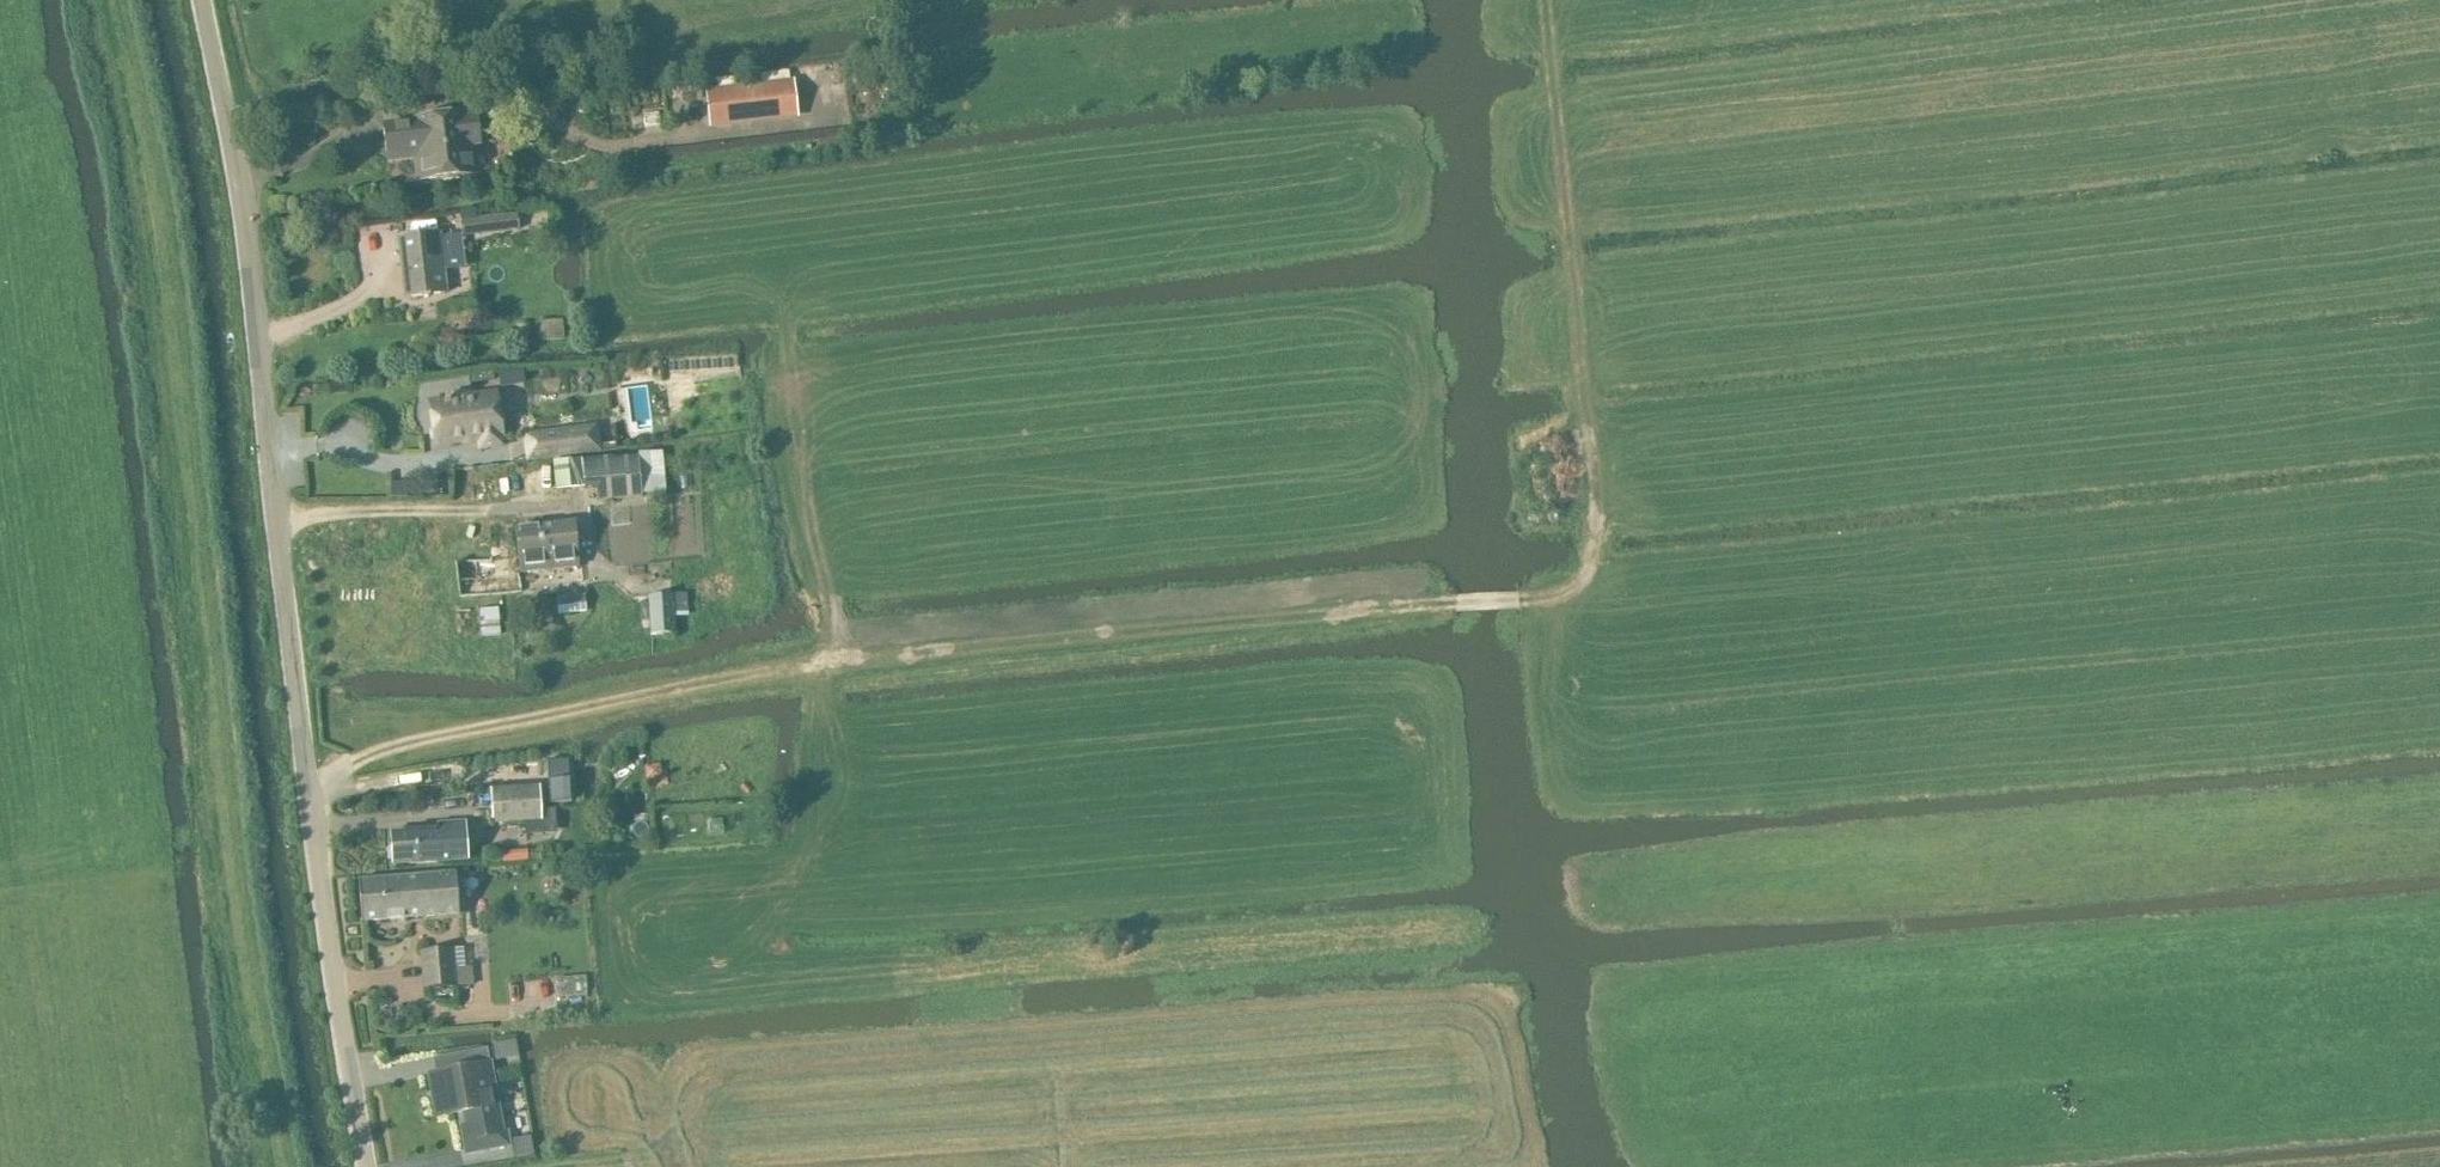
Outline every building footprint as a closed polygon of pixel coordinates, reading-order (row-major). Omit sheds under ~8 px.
[(843,74),(831,75),(833,91),(844,90),(843,74)] [(709,127),(798,118),(794,80),(705,89),(709,127)] [(466,116),(465,114),(415,120),(416,122),(384,126),(388,155),(419,151),(423,181),(473,175),(470,145),(479,144),(476,115),(466,116)] [(462,237),(519,230),(517,214),(460,221),(462,237)] [(440,234),(398,238),(404,298),(446,293),(440,234)] [(562,319),(537,322),(539,342),(564,339),(562,319)] [(514,328),(513,331),(514,334),(515,336),(517,338),(520,340),(523,340),(526,340),(528,338),(530,336),(532,334),(532,331),(532,328),(530,325),(528,323),(526,322),(523,321),(520,322),(517,323),(515,325),(514,328)] [(429,403),(433,428),(432,429),(431,430),(431,431),(430,432),(430,433),(430,434),(430,436),(431,437),(431,438),(432,439),(433,440),(434,441),(435,441),(436,446),(479,439),(480,448),(502,445),(500,436),(502,435),(501,431),(502,430),(503,429),(504,428),(504,427),(505,426),(505,425),(505,424),(505,422),(504,421),(503,420),(503,419),(502,418),(499,417),(495,393),(472,396),(471,390),(451,393),(452,399),(429,403)] [(525,436),(528,459),(599,450),(596,426),(525,436)] [(570,488),(584,487),(584,490),(597,489),(598,500),(642,496),(638,456),(612,458),(612,457),(581,459),(581,458),(568,459),(570,488)] [(461,506),(509,499),(506,479),(477,482),(475,471),(456,475),(461,506)] [(572,521),(518,529),(523,571),(578,564),(573,521),(572,521)] [(686,593),(673,594),(647,595),(650,636),(676,634),(675,615),(688,614),(686,593)] [(556,615),(588,612),(587,595),(555,597),(556,615)] [(455,611),(456,639),(482,637),(501,636),(498,608),(480,609),(455,611)] [(570,802),(568,759),(547,760),(550,803),(570,802)] [(660,764),(645,766),(646,781),(653,781),(653,786),(668,784),(666,770),(661,770),(660,764)] [(542,821),(540,787),(490,790),(493,824),(542,821)] [(423,792),(414,792),(415,801),(423,800),(423,792)] [(438,829),(391,832),(393,864),(451,862),(451,861),(468,860),(465,821),(437,822),(438,829)] [(359,879),(362,922),(459,915),(456,872),(359,879)] [(454,948),(419,950),(423,988),(458,986),(472,985),(470,966),(464,966),(456,967),(454,948)] [(494,1044),(492,1044),(492,1046),(495,1061),(519,1057),(516,1040),(494,1044)] [(436,1072),(428,1073),(436,1117),(463,1112),(465,1124),(461,1124),(466,1151),(505,1145),(503,1135),(490,1062),(487,1047),(466,1051),(469,1066),(436,1072)]
